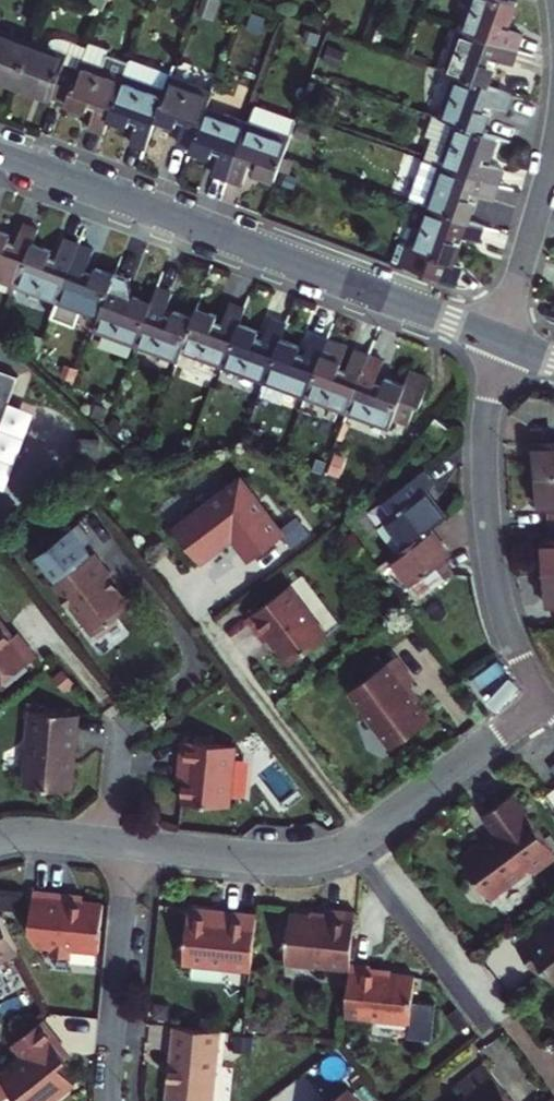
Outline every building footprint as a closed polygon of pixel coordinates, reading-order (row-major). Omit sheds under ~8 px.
[(514,49),(519,33),(499,26),(501,20),(506,22),(513,2),(509,0),(467,0),(457,28),(514,49)] [(509,63),(514,49),(457,28),(442,69),(452,73),(483,84),(490,66),(484,64),(487,55),(509,63)] [(26,39),(0,29),(0,80),(10,83),(26,39)] [(60,99),(74,64),(58,58),(61,52),(26,39),(10,83),(44,96),(45,93),(60,99)] [(101,116),(123,60),(82,44),(74,64),(60,99),(79,107),(81,101),(87,104),(79,125),(95,131),(101,116)] [(170,139),(188,146),(203,106),(216,70),(173,57),(166,77),(152,114),(170,120),(172,113),(179,116),(170,139)] [(152,114),(166,77),(123,60),(101,116),(121,123),(123,117),(131,120),(123,141),(139,147),(152,114)] [(508,94),(483,84),(452,73),(436,116),(450,121),(477,131),(485,109),(479,107),(481,102),(502,110),(508,94)] [(251,170),(271,177),(292,120),(250,104),(244,121),(223,177),(238,183),(246,161),(254,164),(251,170)] [(223,177),(244,121),(203,106),(188,146),(206,153),(208,148),(216,150),(208,171),(223,177)] [(450,121),(435,162),(477,177),(485,156),(481,154),(483,148),(503,156),(508,142),(477,131),(450,121)] [(470,196),(477,177),(435,162),(421,203),(478,224),(483,208),(463,200),(465,194),(470,196)] [(472,239),(478,224),(421,203),(411,199),(403,222),(412,225),(406,242),(390,236),(382,256),(449,281),(456,262),(447,259),(454,240),(449,238),(452,232),(472,239)] [(7,284),(10,275),(26,236),(32,221),(18,215),(10,235),(4,233),(6,228),(0,226),(0,282),(7,284)] [(44,242),(26,236),(10,275),(52,291),(73,236),(57,230),(50,250),(43,248),(44,242)] [(88,242),(73,236),(52,291),(95,307),(110,267),(89,259),(87,264),(80,262),(88,242)] [(111,265),(110,267),(95,307),(89,322),(128,337),(144,294),(127,287),(124,294),(119,292),(127,271),(111,265)] [(150,279),(144,294),(128,337),(169,353),(174,341),(186,309),(170,302),(167,310),(159,307),(167,286),(150,279)] [(190,299),(186,309),(174,341),(218,357),(234,315),(239,302),(225,296),(217,317),(212,315),(214,308),(190,299)] [(251,321),(234,315),(218,357),(260,373),(276,331),(281,317),(266,311),(257,333),(251,330),(253,325),(250,323),(251,321)] [(299,340),(276,331),(260,373),(301,389),(322,333),(309,328),(301,349),(296,347),(299,340)] [(344,341),(322,333),(301,389),(343,404),(364,348),(350,343),(342,364),(336,362),(344,341)] [(380,354),(364,348),(343,404),(399,426),(409,399),(414,401),(425,373),(405,365),(400,377),(383,370),(380,378),(372,375),(380,354)] [(2,398),(13,368),(0,363),(0,403),(2,398)] [(25,398),(30,373),(17,371),(12,396),(25,398)] [(2,398),(0,403),(0,481),(4,483),(31,409),(2,398)] [(553,475),(553,427),(533,429),(537,476),(553,475)] [(429,525),(445,513),(425,486),(433,480),(422,466),(388,491),(399,505),(383,517),(404,544),(429,525)] [(237,540),(252,560),(290,533),(247,473),(176,524),(205,564),(237,540)] [(553,525),(553,475),(537,476),(540,511),(549,510),(550,526),(553,525)] [(96,537),(83,519),(38,555),(61,583),(60,592),(67,601),(76,603),(100,634),(120,618),(119,617),(130,608),(110,582),(114,578),(88,544),(96,537)] [(391,555),(420,593),(451,570),(441,557),(449,551),(429,525),(404,544),(391,555)] [(553,578),(553,525),(550,526),(552,542),(545,542),(547,578),(553,578)] [(266,638),(284,662),(325,632),(288,583),(253,610),(271,634),(266,638)] [(33,654),(26,644),(18,650),(7,635),(11,632),(0,617),(0,680),(33,654)] [(361,729),(379,753),(429,717),(387,660),(348,688),(372,721),(361,729)] [(22,786),(74,790),(82,711),(31,706),(22,786)] [(185,804),(226,809),(233,746),(181,741),(177,781),(187,782),(185,804)] [(460,856),(494,899),(513,882),(527,882),(553,859),(553,850),(513,798),(493,815),(506,831),(494,841),(489,834),(460,856)] [(76,904),(26,900),(23,927),(42,957),(52,958),(52,965),(72,967),(72,960),(91,961),(95,912),(76,910),(76,904)] [(182,961),(253,967),(258,910),(227,907),(225,916),(186,913),(182,961)] [(20,951),(0,912),(0,961),(20,951)] [(291,973),(351,978),(351,976),(352,962),(356,922),(333,920),(332,925),(296,921),(291,973)] [(551,991),(553,989),(553,937),(546,943),(541,937),(521,952),(551,991)] [(372,964),(352,962),(351,976),(351,978),(347,1014),(411,1020),(410,1035),(434,1037),(437,1001),(414,999),(417,974),(371,970),(372,964)] [(17,1100),(38,1100),(70,1078),(55,1058),(66,1050),(41,1016),(8,1041),(19,1056),(0,1070),(0,1078),(17,1100)] [(218,1030),(173,1025),(165,1100),(211,1100),(218,1030)] [(483,1060),(454,1083),(462,1093),(452,1100),(515,1100),(483,1060)] [(346,1084),(324,1100),(359,1100),(346,1084)]
